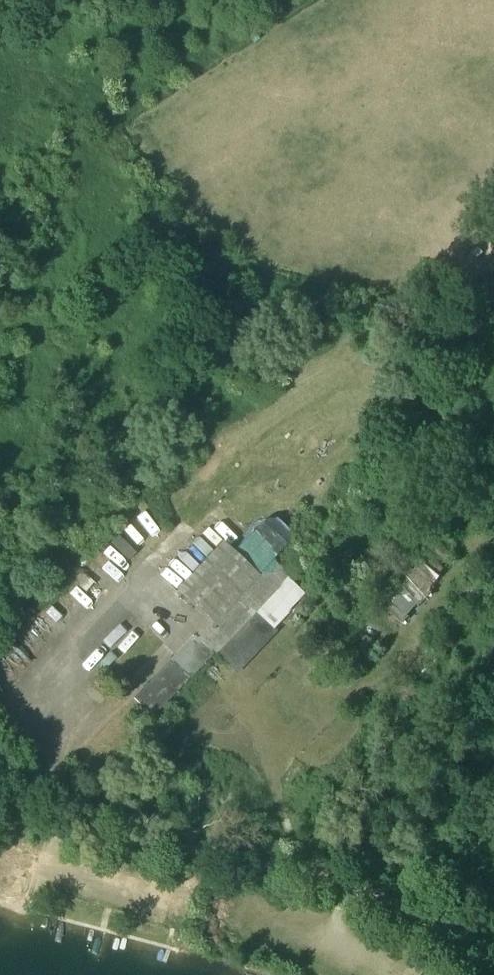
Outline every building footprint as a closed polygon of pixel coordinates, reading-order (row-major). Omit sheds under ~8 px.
[(264,524),(235,555),(226,546),(212,557),(178,593),(213,627),(229,643),(288,581),(291,578),(273,562),(288,547),(264,524)] [(288,581),(274,596),(289,611),(304,596),(288,581)] [(229,643),(216,657),(234,673),(282,622),(281,620),(289,611),(274,596),(229,643)] [(213,627),(199,641),(214,656),(216,657),(229,643),(213,627)] [(195,637),(134,701),(153,720),(214,656),(199,641),(195,637)]
